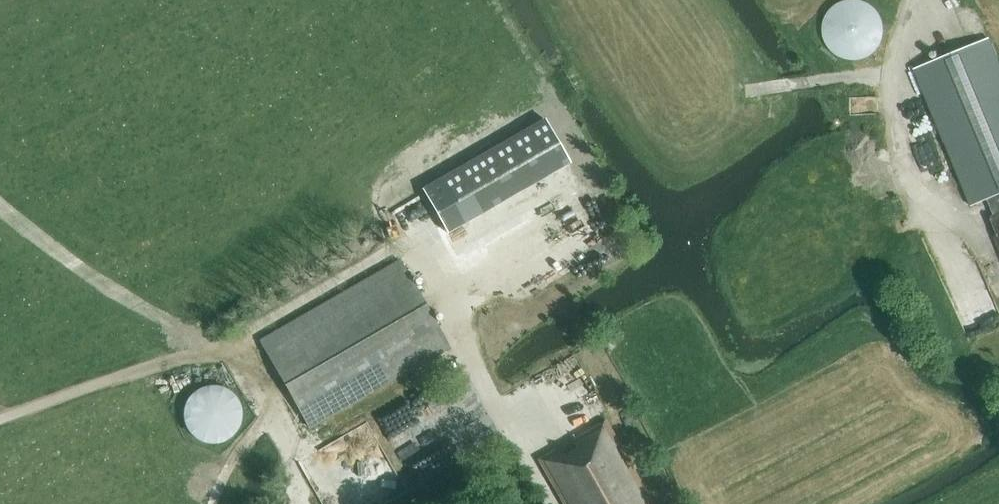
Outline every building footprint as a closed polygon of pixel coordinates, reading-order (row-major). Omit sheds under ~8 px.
[(825,17),(824,20),(824,23),(823,29),(824,34),(825,39),(828,45),(832,49),(836,53),(840,55),(846,58),(852,59),(858,59),(864,57),(869,55),(873,53),(876,49),(879,45),(881,41),(883,36),(884,31),(884,26),(884,20),(881,15),(879,11),(876,7),(872,4),(868,1),(865,0),(843,0),(840,1),(836,4),(832,6),(829,10),(827,14),(825,17)] [(989,38),(914,69),(970,205),(986,198),(993,215),(990,216),(997,234),(994,235),(998,248),(998,62),(989,38)] [(547,125),(425,194),(449,235),(501,206),(497,199),(567,160),(547,125)] [(861,211),(898,196),(890,175),(853,191),(861,211)] [(310,428),(450,348),(400,260),(261,340),(310,428)] [(242,418),(242,409),(241,406),(238,399),(235,395),(228,389),(223,387),(218,385),(213,385),(208,386),(199,388),(195,391),(192,393),(190,395),(187,399),(185,403),(184,407),(184,411),(184,415),(184,420),(185,425),(186,429),(189,432),(191,435),(194,438),(198,441),(203,442),(207,444),(212,444),(217,444),(221,443),(228,440),(231,438),(234,435),(236,431),(240,424),(242,418)] [(605,421),(538,460),(563,503),(653,503),(605,421)] [(409,489),(369,423),(346,437),(358,456),(335,470),(349,493),(332,503),(385,503),(409,489)]
